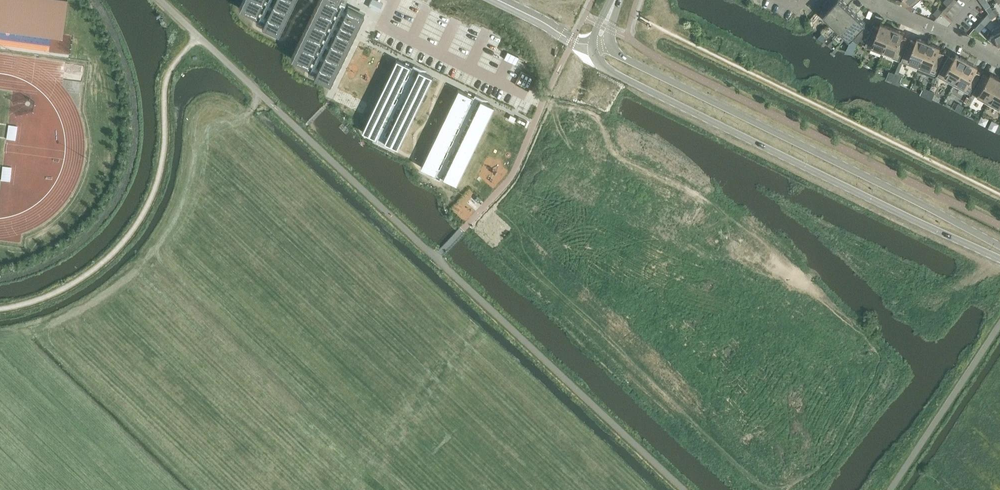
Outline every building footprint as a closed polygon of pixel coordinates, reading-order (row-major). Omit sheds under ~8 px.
[(62,34),(67,0),(0,0),(0,26),(62,34)] [(239,7),(256,15),(257,12),(260,14),(256,23),(261,25),(264,19),(265,19),(262,26),(278,33),(294,0),(274,0),(272,5),(269,3),(270,0),(243,0),(239,7)] [(291,58),(307,66),(309,62),(312,64),(308,73),(313,75),(316,69),(317,70),(314,76),(330,84),(353,36),(363,14),(347,6),(345,10),(342,9),(346,0),(340,0),(339,0),(319,0),(291,58)] [(368,7),(378,12),(379,12),(383,3),(382,3),(376,0),(371,0),(371,1),(368,7)] [(832,23),(848,6),(842,0),(836,0),(823,14),(832,23)] [(832,23),(841,31),(857,14),(848,6),(832,23)] [(933,13),(937,16),(941,12),(942,11),(938,8),(933,13)] [(988,13),(992,18),(996,15),(992,9),(989,12),(988,13)] [(941,12),(937,16),(934,20),(948,26),(952,21),(941,12)] [(857,14),(841,31),(850,39),(866,22),(857,14)] [(976,27),(980,30),(984,25),(980,22),(976,27)] [(865,46),(882,53),(892,28),(881,23),(879,27),(874,25),(872,28),(866,43),(865,46)] [(992,30),(994,34),(990,36),(994,43),(998,41),(999,44),(999,25),(992,30)] [(862,37),(860,40),(866,43),(872,28),(867,26),(862,37)] [(892,28),(882,53),(884,49),(895,53),(893,58),(899,60),(908,39),(902,36),(904,32),(892,28)] [(901,61),(918,68),(929,42),(917,38),(915,42),(910,39),(901,61)] [(929,42),(918,68),(930,72),(932,68),(937,70),(944,53),(939,51),(940,47),(929,42)] [(938,76),(954,85),(967,61),(956,55),(954,58),(949,55),(938,76)] [(396,59),(362,131),(375,137),(376,138),(377,138),(384,141),(390,145),(397,148),(431,76),(425,73),(418,70),(412,67),(409,65),(396,59)] [(967,61),(954,85),(970,94),(981,73),(976,70),(978,67),(967,61)] [(988,104),(999,82),(999,79),(990,74),(988,77),(983,74),(974,90),(979,93),(977,98),(988,104)] [(988,104),(999,110),(999,108),(999,82),(988,104)] [(459,90),(423,167),(458,184),(494,106),(475,98),(459,90)]
